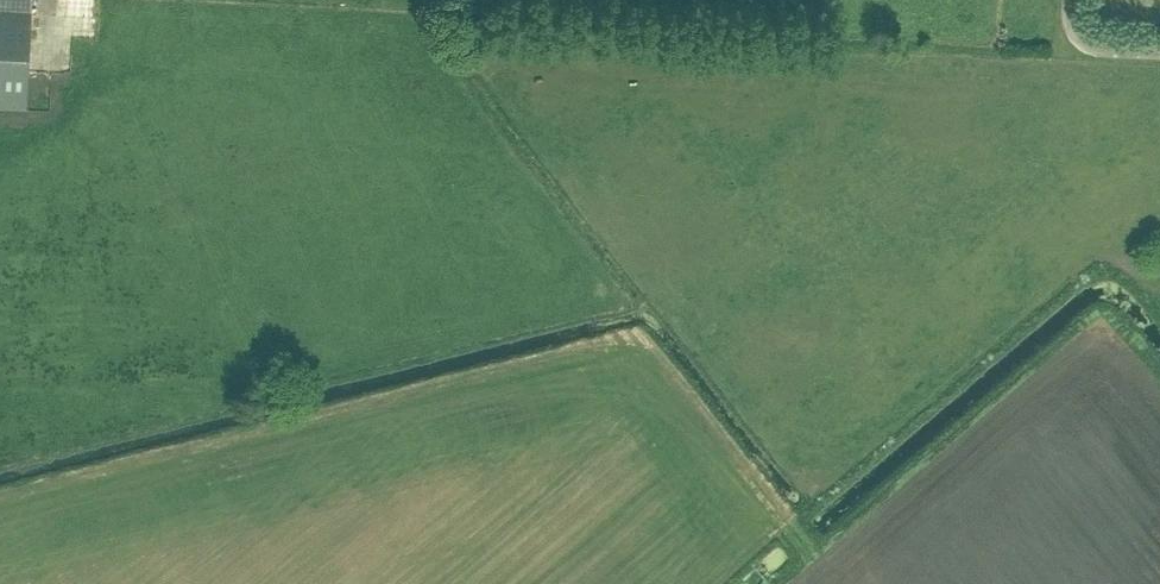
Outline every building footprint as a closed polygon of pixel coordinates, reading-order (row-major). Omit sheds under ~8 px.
[(25,110),(30,14),(29,14),(30,0),(0,0),(0,109),(25,110)] [(94,21),(95,0),(59,0),(59,20),(94,21)]
